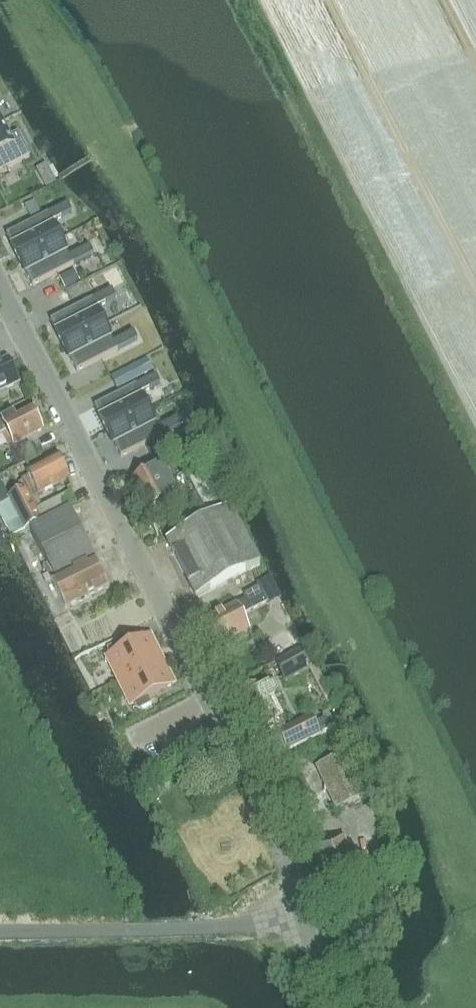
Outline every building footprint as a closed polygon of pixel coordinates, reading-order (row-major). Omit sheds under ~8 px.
[(0,124),(0,156),(6,168),(29,156),(20,139),(12,143),(2,123),(0,124)] [(68,204),(6,235),(19,261),(61,239),(52,222),(72,212),(68,204)] [(69,257),(61,239),(19,261),(32,286),(74,265),(91,255),(93,254),(89,246),(69,257)] [(116,298),(112,290),(110,291),(50,321),(63,346),(105,325),(96,308),(116,298)] [(113,342),(105,325),(63,346),(76,372),(138,340),(133,332),(113,342)] [(18,384),(6,361),(0,364),(0,393),(18,384)] [(160,383),(156,375),(94,407),(107,432),(149,411),(140,394),(160,383)] [(42,431),(30,409),(14,417),(13,415),(0,421),(0,422),(0,435),(6,432),(13,446),(42,431)] [(149,411),(107,432),(109,436),(120,458),(162,436),(181,426),(177,418),(157,428),(150,413),(149,411)] [(49,506),(38,512),(30,498),(68,478),(57,456),(26,471),(29,477),(21,481),(25,489),(8,498),(24,530),(54,514),(49,506)] [(145,510),(176,494),(162,465),(131,481),(145,510)] [(210,519),(231,508),(211,465),(188,476),(210,519)] [(231,508),(210,519),(166,541),(196,599),(261,565),(231,508)] [(64,608),(107,587),(69,509),(30,529),(47,565),(43,567),(64,608)] [(266,604),(258,588),(243,595),(246,600),(206,620),(219,646),(248,631),(241,617),(266,604)] [(161,660),(149,636),(123,649),(119,642),(106,649),(109,656),(106,658),(118,682),(161,660)] [(309,669),(299,651),(282,660),(282,661),(275,665),(285,683),(309,669)] [(173,684),(161,660),(118,682),(130,706),(134,704),(137,711),(151,704),(147,697),(173,684)] [(267,702),(280,696),(273,683),(261,689),(258,685),(240,695),(258,729),(277,719),(267,702)] [(319,735),(310,717),(278,733),(287,751),(319,735)] [(341,755),(315,767),(336,811),(365,797),(345,753),(341,755)] [(325,885),(355,875),(343,837),(313,847),(325,885)]
